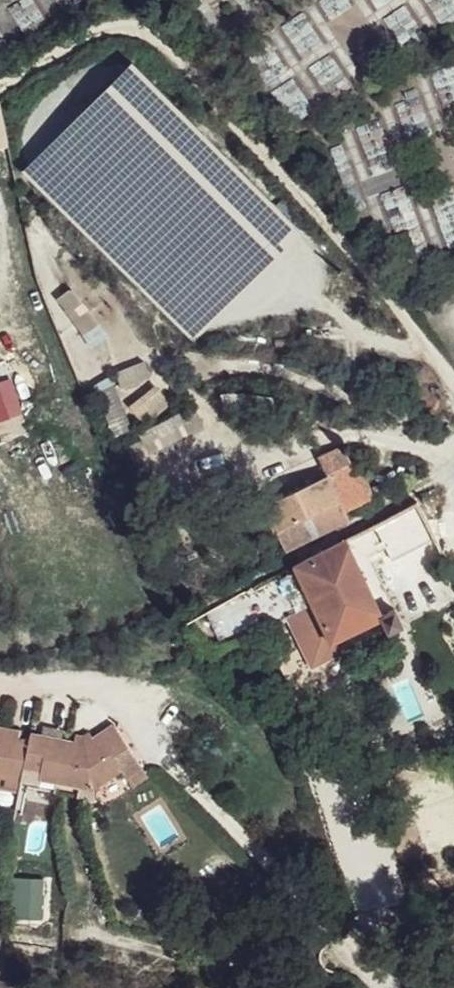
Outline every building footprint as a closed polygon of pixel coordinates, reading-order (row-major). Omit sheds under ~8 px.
[(9,148),(0,115),(0,150),(9,148)] [(88,348),(105,336),(72,288),(55,300),(88,348)] [(116,395),(130,392),(134,418),(159,414),(151,363),(112,369),(116,395)] [(104,402),(90,410),(109,451),(124,444),(104,402)] [(139,468),(194,434),(184,416),(133,448),(137,453),(124,461),(129,473),(125,475),(141,518),(155,512),(139,468)] [(26,435),(22,417),(0,422),(0,441),(26,435)] [(318,475),(258,508),(281,550),(343,524),(341,516),(366,503),(346,461),(341,463),(332,445),(309,455),(318,475)] [(413,504),(290,571),(329,643),(372,624),(381,636),(395,630),(385,608),(377,612),(362,581),(372,575),(432,543),(413,504)] [(283,619),(309,667),(332,654),(329,643),(290,571),(264,583),(244,593),(263,630),(283,619)] [(372,575),(362,581),(377,612),(385,608),(372,575)] [(30,776),(31,769),(48,773),(48,777),(104,786),(128,768),(137,774),(149,766),(115,725),(89,743),(36,736),(35,742),(23,739),(11,736),(11,729),(0,727),(0,773),(30,776)] [(24,731),(11,729),(11,736),(23,739),(24,731)] [(0,773),(0,785),(28,791),(30,776),(0,773)] [(10,878),(11,919),(42,919),(42,878),(10,878)]
